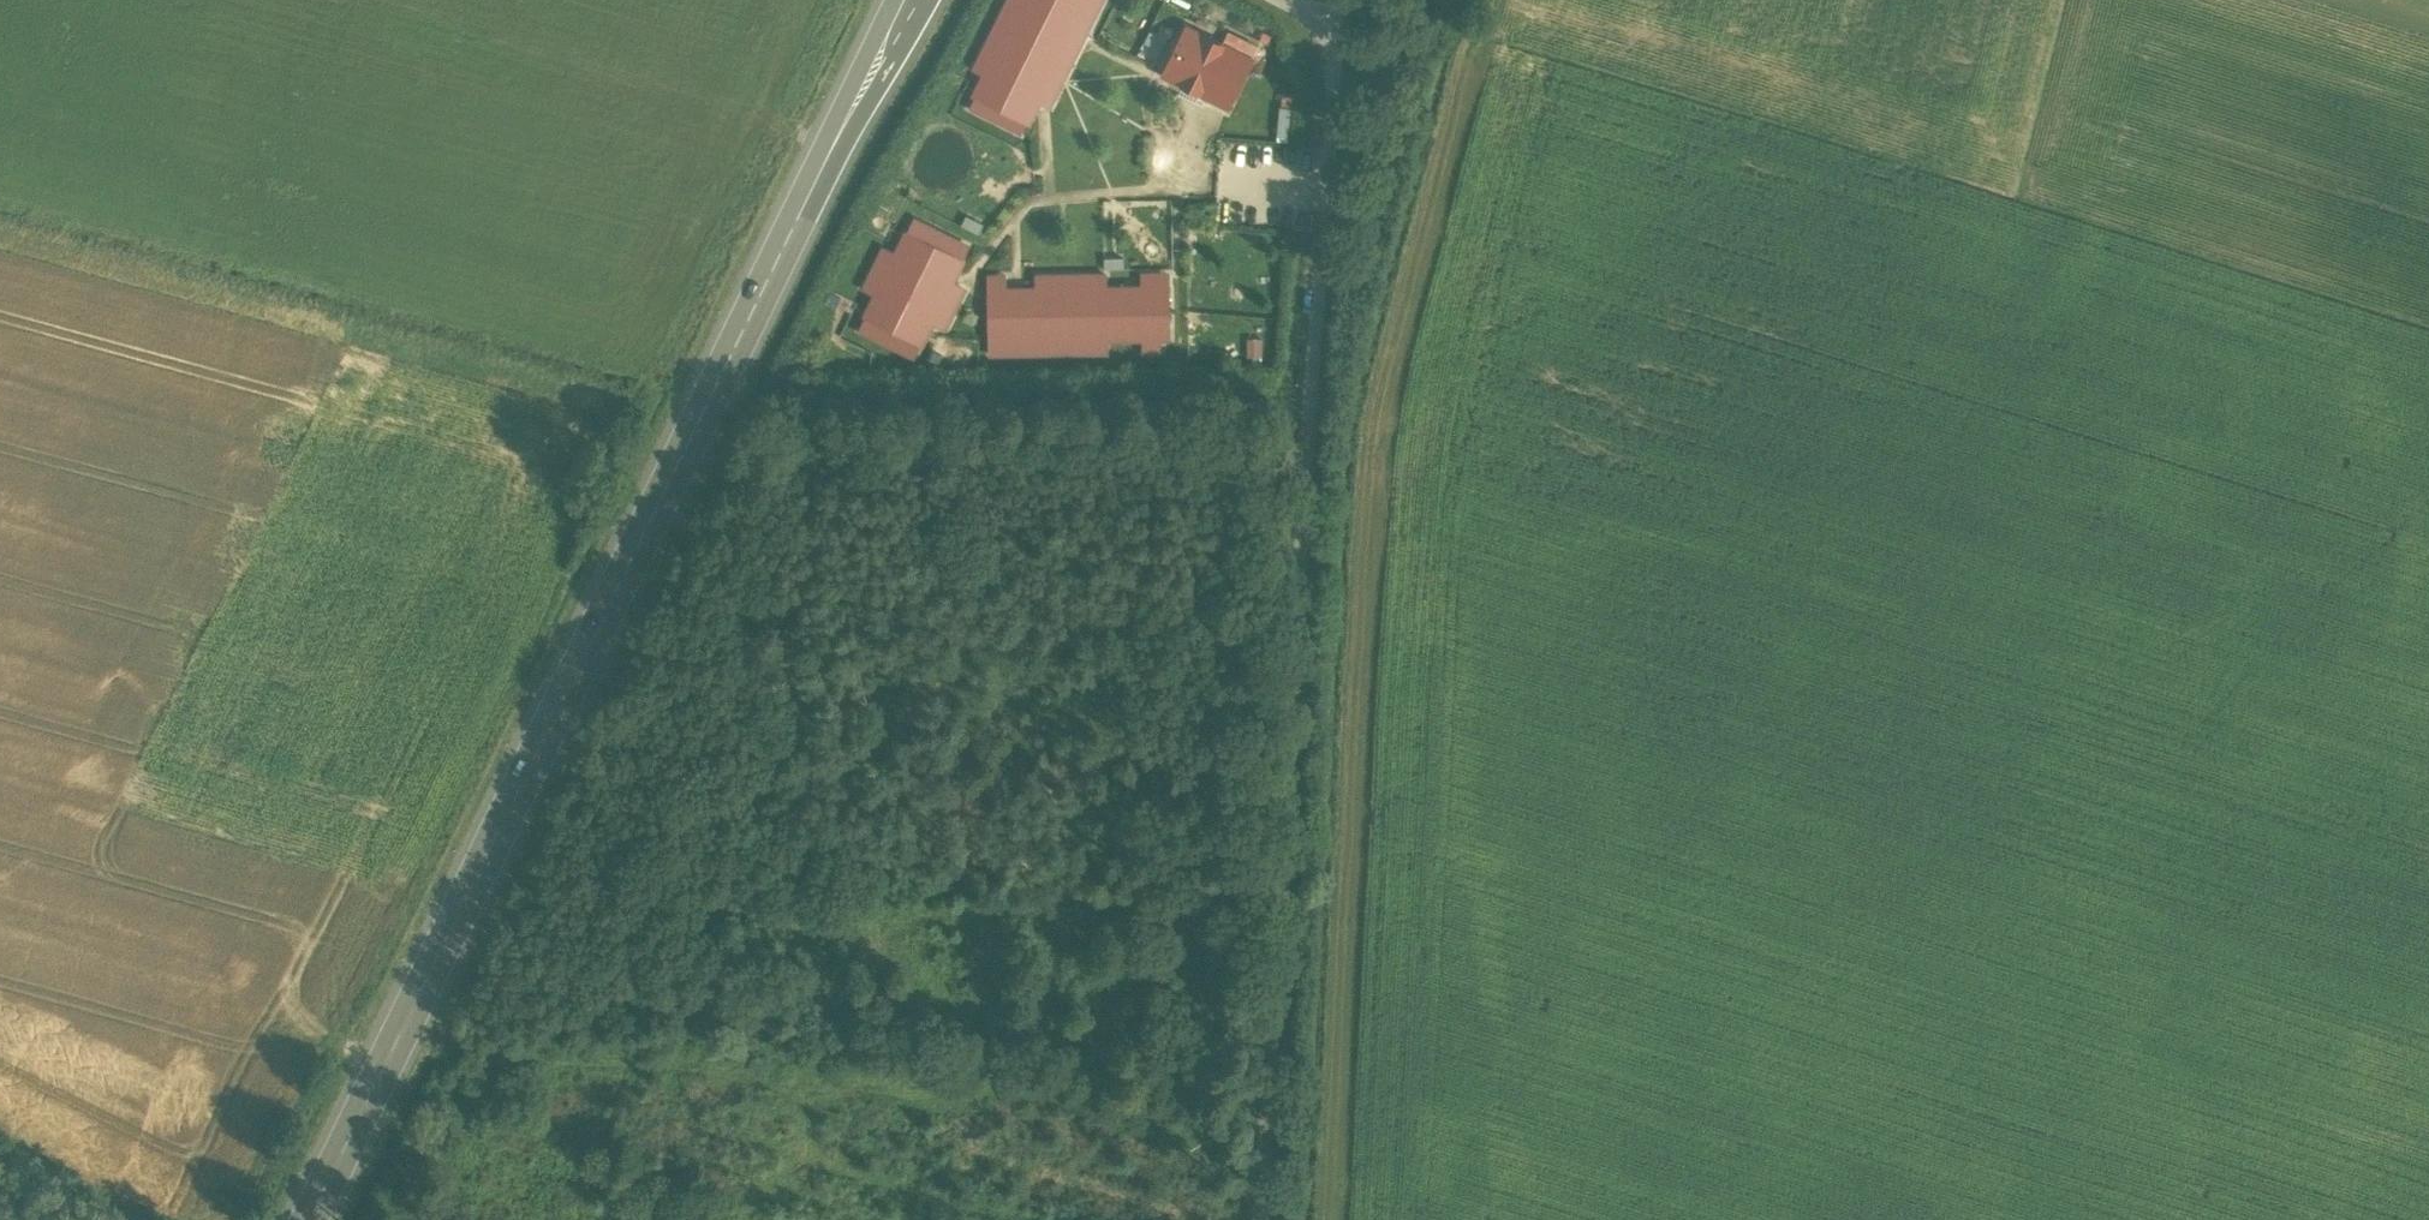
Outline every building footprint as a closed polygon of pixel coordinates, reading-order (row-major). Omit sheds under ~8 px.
[(971,107),(1022,133),(1028,121),(1029,122),(1040,99),(1051,105),(1103,0),(1009,0),(976,67),(986,73),(975,95),(976,96),(971,107)] [(1188,27),(1165,74),(1229,106),(1253,59),(1188,27)] [(864,288),(877,294),(866,316),(867,316),(861,329),(915,356),(921,343),(922,344),(933,322),(946,328),(966,288),(953,282),(964,260),(963,259),(969,246),(915,220),(909,233),(908,232),(896,254),(884,248),(864,288)] [(990,276),(991,354),(1107,351),(1107,338),(1146,338),(1146,352),(1162,351),(1162,338),(1170,337),(1168,273),(1144,273),(1144,287),(1106,288),(1105,274),(1039,275),(1039,289),(1007,290),(1007,276),(990,276)]
